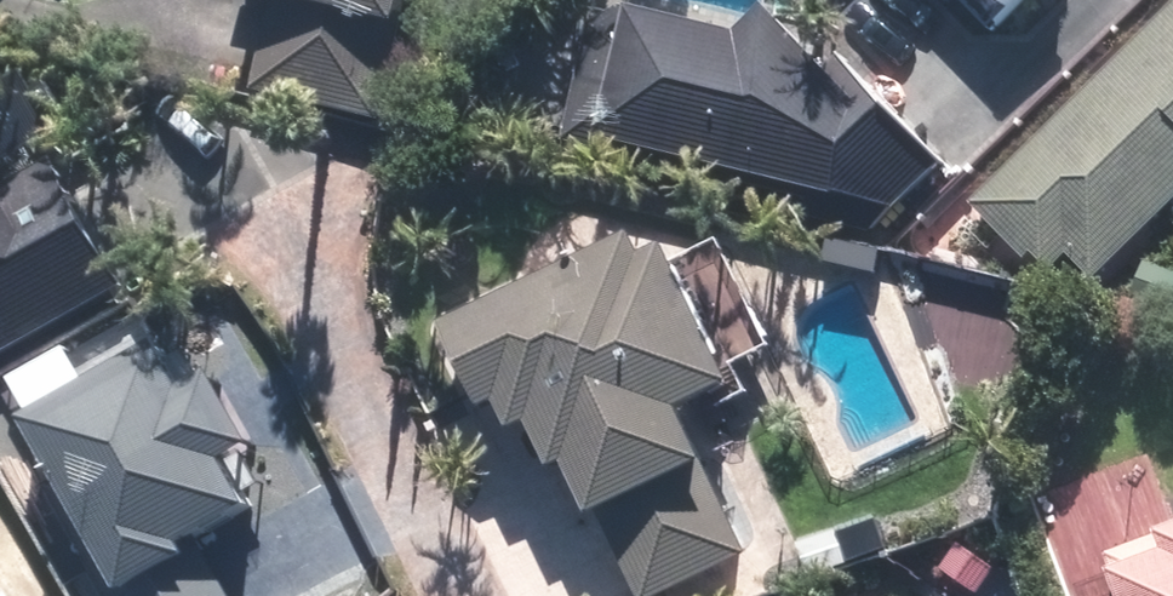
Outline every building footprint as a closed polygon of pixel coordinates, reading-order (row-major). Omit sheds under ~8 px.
[(265,7),(243,95),(366,126),(397,0),(238,0),(265,7)] [(979,37),(1017,0),(941,0),(979,37)] [(962,207),(1037,284),(1059,262),(1084,287),(1172,200),(1172,2),(962,207)] [(555,147),(823,207),(886,215),(934,169),(829,63),(811,81),(780,51),(750,21),(731,40),(612,13),(581,30),(555,147)] [(117,296),(44,165),(0,189),(0,360),(117,296)] [(426,336),(467,420),(482,414),(496,443),(513,435),(536,483),(548,477),(573,528),(588,521),(625,595),(663,595),(732,563),(664,422),(718,395),(650,255),(626,267),(616,245),(426,336)] [(97,595),(219,595),(188,540),(227,518),(202,471),(230,456),(193,387),(164,403),(141,361),(8,433),(97,595)] [(1086,566),(1097,595),(1172,595),(1172,533),(1086,566)]
